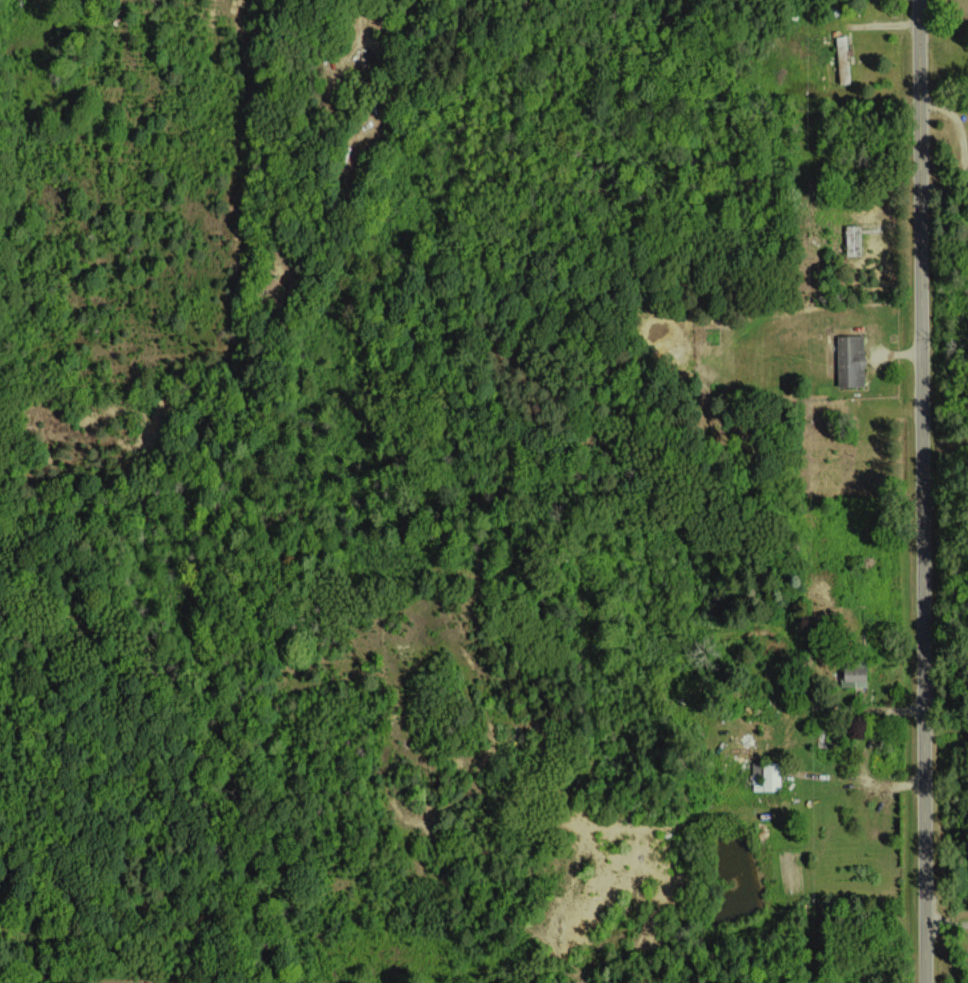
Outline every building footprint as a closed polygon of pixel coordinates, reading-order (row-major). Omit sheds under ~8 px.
[(836,36),(838,83),(851,82),(849,48),(848,48),(847,35),(836,36)] [(845,255),(861,254),(861,225),(844,225),(845,255)] [(836,387),(864,386),(862,334),(835,335),(836,387)] [(752,791),(779,790),(778,764),(753,764),(753,770),(761,769),(762,784),(752,784),(752,791)]
